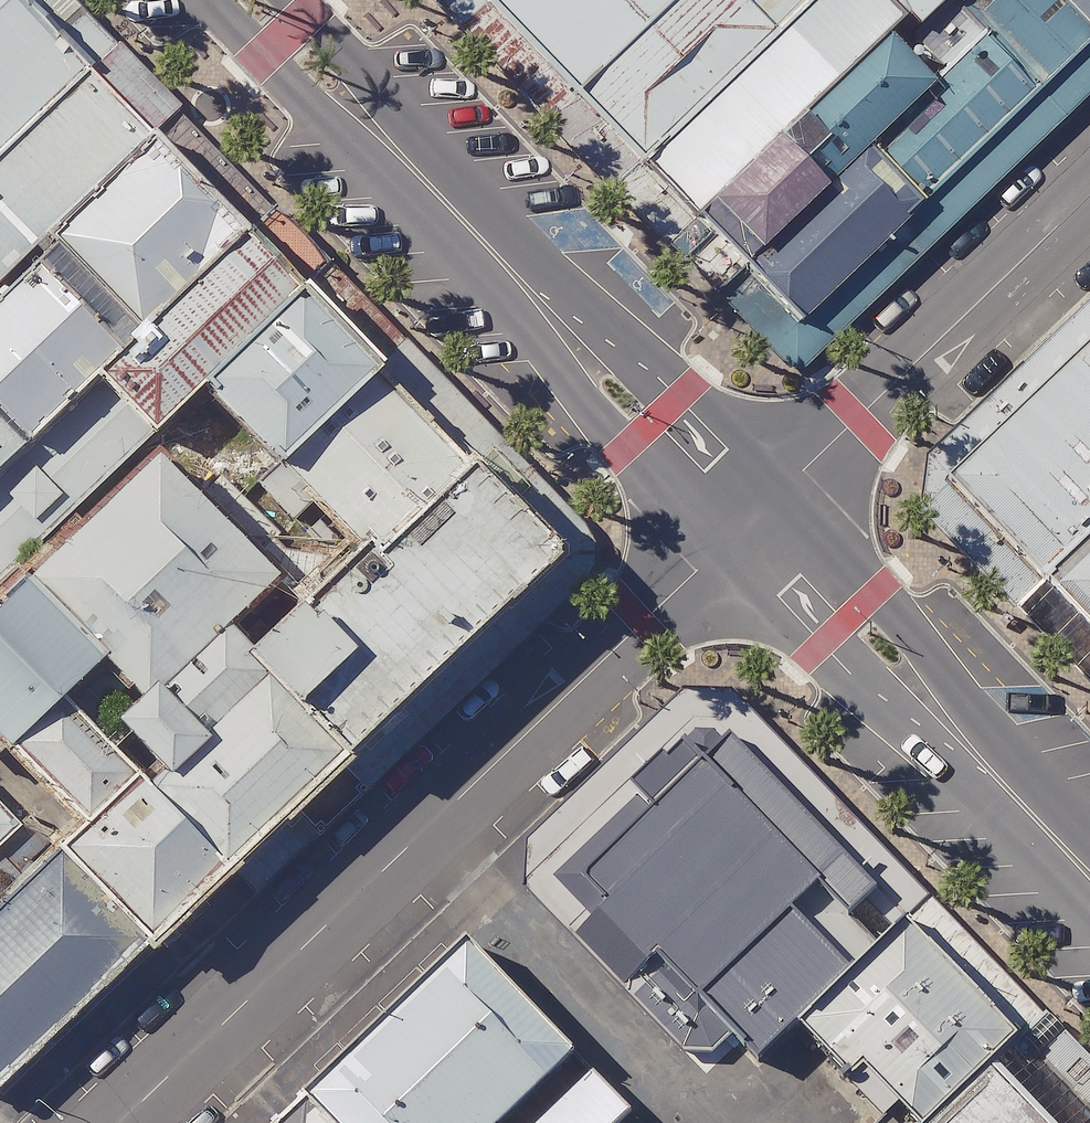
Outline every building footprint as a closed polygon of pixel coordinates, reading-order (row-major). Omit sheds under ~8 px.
[(439,27),(468,0),(413,0),(439,27)] [(439,27),(522,116),(647,0),(468,0),(439,27)] [(522,116),(643,246),(823,79),(749,0),(647,0),(522,116)] [(872,60),(906,29),(937,0),(816,0),(872,60)] [(906,29),(946,71),(993,122),(1089,33),(1089,0),(937,0),(906,29)] [(0,1),(0,167),(85,88),(0,1)] [(823,79),(643,246),(696,303),(888,125),(835,68),(823,79)] [(946,71),(696,303),(744,354),(993,122),(946,71)] [(85,88),(0,167),(0,290),(3,293),(50,249),(151,155),(85,88)] [(151,155),(50,249),(3,293),(0,296),(0,495),(104,399),(249,256),(151,155)] [(309,317),(249,256),(110,395),(155,444),(163,453),(209,410),(309,317)] [(388,398),(309,317),(209,410),(292,485),(388,398)] [(950,496),(1048,600),(1089,564),(1089,337),(950,496)] [(155,444),(110,395),(104,399),(0,495),(0,587),(155,444)] [(476,491),(388,398),(292,485),(372,565),(388,581),(476,491)] [(162,468),(0,623),(0,760),(94,852),(147,805),(73,735),(117,690),(158,730),(239,654),(292,604),(162,468)] [(258,673),(357,781),(556,604),(557,584),(476,491),(388,581),(372,565),(258,673)] [(1048,600),(1089,644),(1089,564),(1048,600)] [(258,673),(239,654),(158,730),(130,754),(173,805),(160,817),(231,891),(357,781),(258,673)] [(749,1065),(849,972),(652,762),(524,882),(721,1091),(749,1065)] [(231,891),(160,817),(147,805),(94,852),(69,877),(149,963),(231,891)] [(26,836),(0,811),(0,862),(26,836)] [(149,963),(69,877),(54,861),(0,910),(0,1095),(149,963)] [(414,972),(260,1116),(266,1122),(557,1122),(414,972)] [(962,1091),(849,972),(749,1065),(803,1122),(928,1122),(962,1091)] [(962,1091),(928,1122),(992,1122),(962,1091)]
